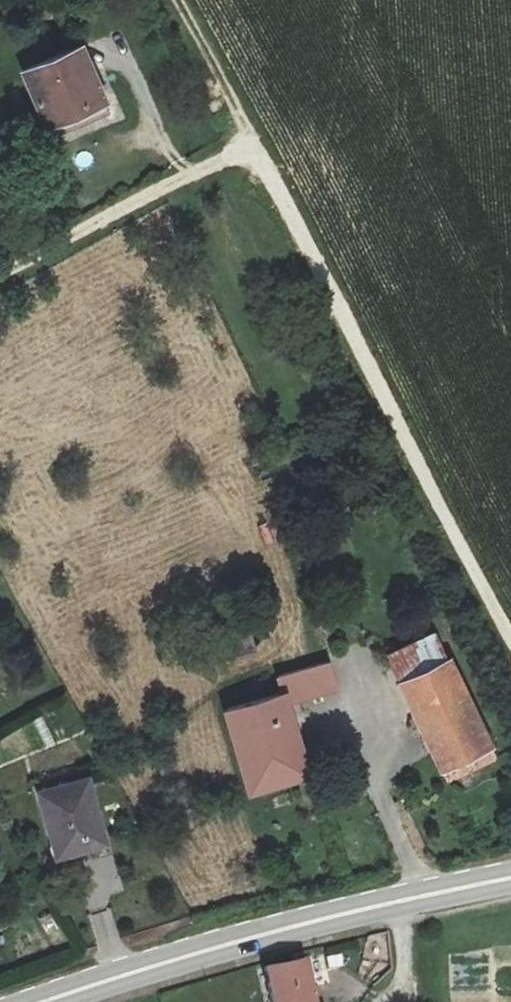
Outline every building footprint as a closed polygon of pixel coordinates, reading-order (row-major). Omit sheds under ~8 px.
[(80,42),(22,68),(53,136),(110,109),(80,42)] [(244,614),(203,626),(213,661),(255,647),(244,614)] [(398,677),(446,654),(434,630),(386,653),(398,677)] [(446,654),(398,677),(449,781),(496,759),(446,654)] [(284,692),(288,705),(338,690),(329,659),(278,675),(284,692)] [(288,705),(284,692),(223,710),(247,790),(309,772),(288,705)] [(87,778),(38,791),(55,857),(106,842),(87,778)] [(276,1001),(314,1001),(305,960),(269,966),(276,1001)]
